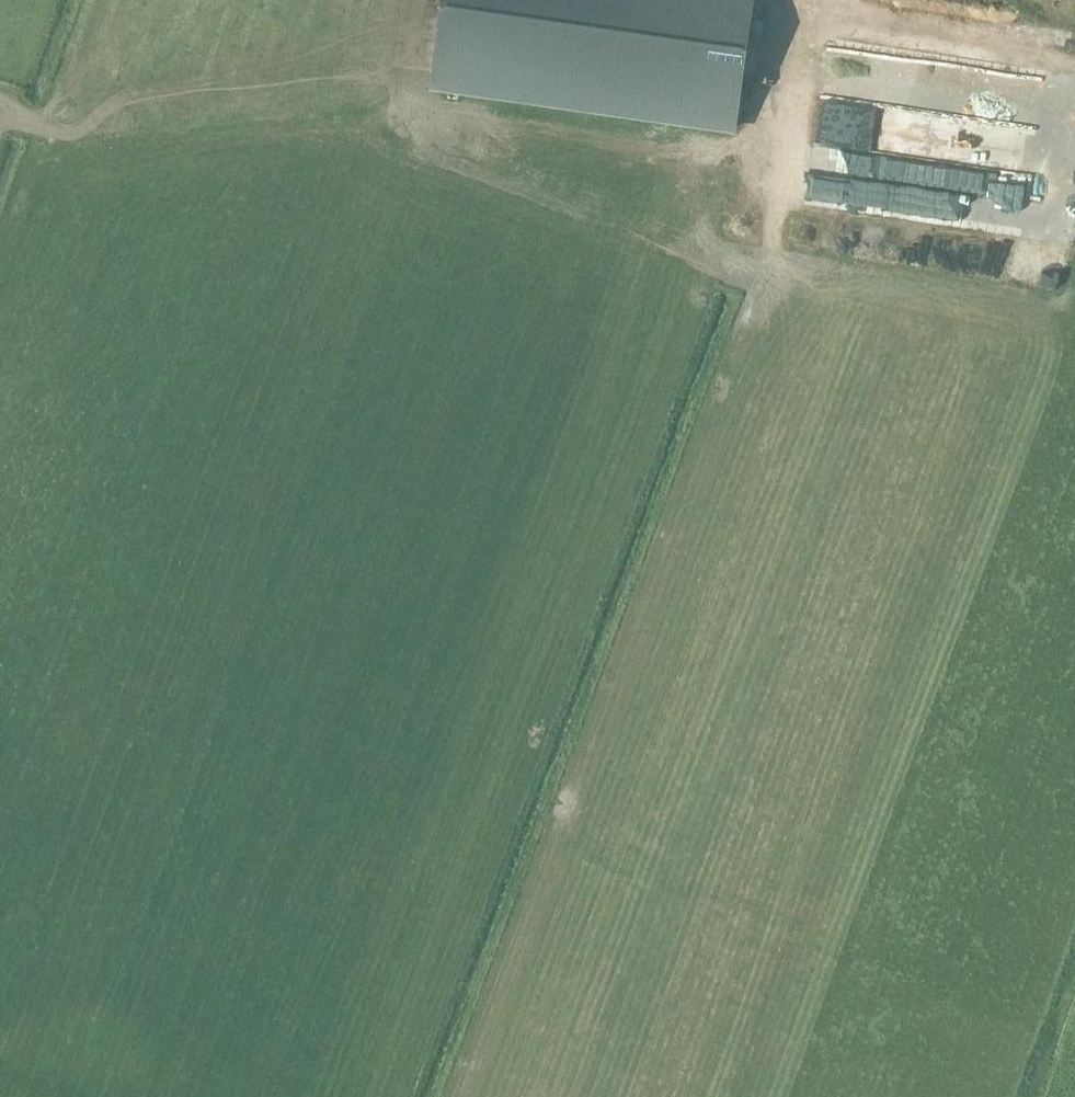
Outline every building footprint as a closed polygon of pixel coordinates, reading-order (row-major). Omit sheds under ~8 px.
[(432,84),(735,127),(753,0),(443,0),(432,84)]
